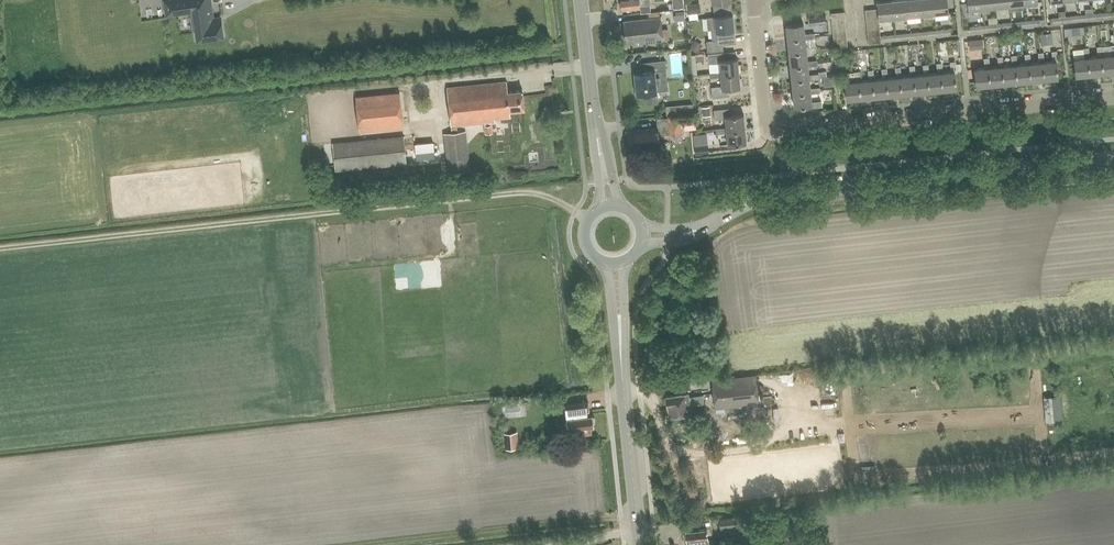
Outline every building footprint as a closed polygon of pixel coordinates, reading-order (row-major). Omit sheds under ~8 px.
[(167,14),(194,10),(196,30),(199,30),(200,39),(223,36),(221,21),(213,22),(210,0),(165,0),(167,14)] [(622,10),(641,8),(641,7),(648,6),(647,1),(650,1),(650,0),(621,0),(622,10)] [(674,10),(684,9),(683,0),(673,0),(674,10)] [(714,17),(733,15),(731,0),(712,0),(714,17)] [(907,17),(905,0),(904,0),(891,1),(893,19),(907,17)] [(920,16),(919,0),(905,0),(907,17),(920,16)] [(934,15),(933,0),(919,0),(920,16),(934,15)] [(948,13),(947,0),(933,0),(934,15),(948,13)] [(982,10),(981,0),(967,0),(968,11),(982,10)] [(996,8),(995,0),(981,0),(982,10),(996,8)] [(1010,7),(1009,0),(995,0),(996,8),(1010,7)] [(879,20),(893,19),(891,1),(877,3),(878,10),(878,15),(879,20)] [(696,4),(687,5),(688,14),(697,13),(696,4)] [(676,16),(674,16),(675,21),(685,20),(684,11),(676,12),(676,16)] [(708,52),(723,50),(723,45),(736,44),(733,15),(714,17),(717,40),(707,41),(708,52)] [(810,16),(810,25),(828,23),(827,15),(810,16)] [(656,18),(624,22),(626,44),(638,42),(638,44),(663,42),(661,17),(656,18)] [(1041,21),(1025,22),(1026,29),(1041,27),(1041,21)] [(815,39),(815,37),(814,34),(804,35),(803,25),(786,26),(788,40),(804,38),(805,40),(815,39)] [(1084,27),(1064,29),(1065,36),(1084,35),(1084,27)] [(951,30),(936,32),(936,38),(952,37),(951,30)] [(936,32),(922,33),(923,40),(936,38),(936,32)] [(909,41),(923,40),(922,33),(908,35),(909,41)] [(1043,45),(1054,43),(1053,33),(1042,34),(1043,45)] [(895,43),(909,41),(908,35),(895,36),(895,43)] [(881,44),(895,43),(895,36),(881,38),(881,44)] [(805,49),(805,40),(804,38),(788,40),(789,53),(806,52),(806,54),(816,53),(816,47),(805,49)] [(815,39),(805,40),(805,49),(816,47),(815,39)] [(969,50),(983,49),(982,39),(968,41),(969,50)] [(690,48),(697,53),(701,47),(694,42),(690,48)] [(1102,57),(1103,74),(1113,73),(1113,46),(1111,46),(1112,56),(1103,57),(1102,57)] [(1098,57),(1090,58),(1088,58),(1090,76),(1103,74),(1102,57),(1103,57),(1102,47),(1097,48),(1098,57)] [(1085,59),(1074,60),(1076,77),(1090,76),(1088,58),(1090,58),(1089,48),(1084,49),(1085,59)] [(807,62),(806,54),(806,52),(789,53),(790,67),(808,65),(808,67),(818,66),(817,61),(807,62)] [(1045,63),(1042,63),(1044,81),(1058,79),(1056,63),(1058,62),(1057,52),(1052,52),(1053,62),(1045,63)] [(739,73),(738,59),(724,60),(724,53),(708,55),(709,64),(719,63),(720,72),(720,75),(739,73)] [(1040,63),(1031,64),(1029,65),(1030,82),(1044,81),(1042,63),(1045,63),(1044,53),(1039,53),(1040,63)] [(1018,66),(1015,66),(1017,83),(1030,82),(1029,65),(1031,64),(1030,55),(1025,55),(1026,65),(1018,66)] [(916,76),(914,76),(915,94),(929,92),(927,75),(930,74),(929,65),(925,66),(924,56),(918,56),(919,65),(924,65),(925,75),(916,76)] [(1004,67),(1002,67),(1003,85),(1017,83),(1015,66),(1018,66),(1016,56),(1012,56),(1013,66),(1004,67)] [(999,68),(990,68),(988,69),(990,86),(1003,85),(1002,67),(1004,67),(1003,57),(998,58),(999,68)] [(986,69),(974,70),(976,88),(990,86),(988,69),(990,68),(989,59),(984,59),(986,69)] [(647,72),(633,73),(635,95),(646,94),(647,105),(658,104),(657,93),(658,93),(657,84),(660,84),(660,78),(656,78),(656,72),(666,71),(665,61),(656,62),(646,63),(647,72)] [(943,73),(941,73),(943,91),(957,90),(955,72),(957,72),(955,62),(951,63),(952,72),(943,73)] [(938,74),(930,74),(927,75),(929,92),(943,91),(941,73),(943,73),(942,64),(937,64),(938,74)] [(809,75),(808,67),(808,65),(790,67),(792,80),(809,79),(809,81),(820,80),(819,78),(819,74),(809,75)] [(901,78),(900,78),(902,95),(915,94),(914,76),(916,76),(915,67),(910,67),(911,77),(901,78)] [(896,78),(889,79),(886,79),(888,97),(902,95),(900,78),(901,78),(900,68),(896,69),(896,78)] [(875,80),(872,80),(874,98),(888,97),(886,79),(889,79),(888,70),(882,70),(883,79),(875,80)] [(870,81),(861,82),(859,82),(860,99),(874,98),(872,80),(875,80),(874,71),(869,71),(870,81)] [(741,88),(739,73),(720,75),(720,72),(710,73),(710,78),(721,77),(722,86),(711,87),(712,98),(728,96),(728,89),(741,88)] [(855,82),(845,83),(847,101),(860,99),(859,82),(861,82),(860,72),(854,73),(855,82)] [(823,77),(824,87),(833,86),(832,77),(828,77),(823,77)] [(810,89),(809,81),(809,79),(792,80),(793,94),(811,92),(811,94),(821,93),(820,88),(810,89)] [(485,123),(492,122),(495,122),(495,119),(511,117),(510,111),(524,110),(522,90),(508,92),(507,82),(447,88),(451,127),(457,126),(485,123)] [(355,97),(359,133),(403,128),(400,92),(355,97)] [(812,102),(811,94),(811,92),(793,94),(795,108),(811,106),(811,108),(822,107),(822,101),(812,102)] [(692,104),(677,105),(678,114),(693,113),(692,104)] [(745,129),(743,114),(730,116),(729,108),(713,110),(714,120),(725,119),(726,128),(726,131),(745,129)] [(657,119),(658,128),(635,130),(636,147),(659,144),(659,135),(681,133),(680,117),(657,119)] [(694,119),(682,121),(683,131),(695,130),(694,119)] [(492,125),(485,125),(486,134),(493,133),(492,125)] [(457,126),(451,127),(452,133),(444,134),(448,173),(470,171),(466,132),(458,132),(457,126)] [(747,143),(745,129),(726,131),(726,128),(715,129),(716,134),(726,133),(727,145),(747,143)] [(332,144),(335,172),(407,164),(404,137),(332,144)] [(415,144),(416,159),(434,157),(433,142),(415,144)] [(695,157),(708,155),(707,147),(694,149),(695,157)] [(715,409),(759,404),(758,397),(758,393),(757,385),(756,376),(712,381),(715,409)] [(666,396),(668,406),(669,415),(674,415),(674,419),(682,418),(682,414),(691,412),(690,406),(704,404),(703,395),(689,397),(688,393),(682,394),(676,395),(666,396)] [(772,396),(758,397),(759,404),(773,402),(772,396)] [(593,423),(595,422),(594,417),(592,416),(591,414),(590,415),(588,402),(566,405),(567,417),(568,427),(581,426),(581,431),(591,430),(590,425),(593,425),(593,423)] [(1045,405),(1046,415),(1060,414),(1059,404),(1045,405)] [(514,432),(504,433),(505,449),(515,448),(514,432)] [(817,508),(809,509),(810,521),(810,527),(819,526),(817,508)] [(720,532),(737,531),(736,516),(719,518),(720,532)] [(720,540),(708,541),(707,529),(686,532),(684,534),(685,538),(687,540),(687,544),(721,544),(720,540)]
